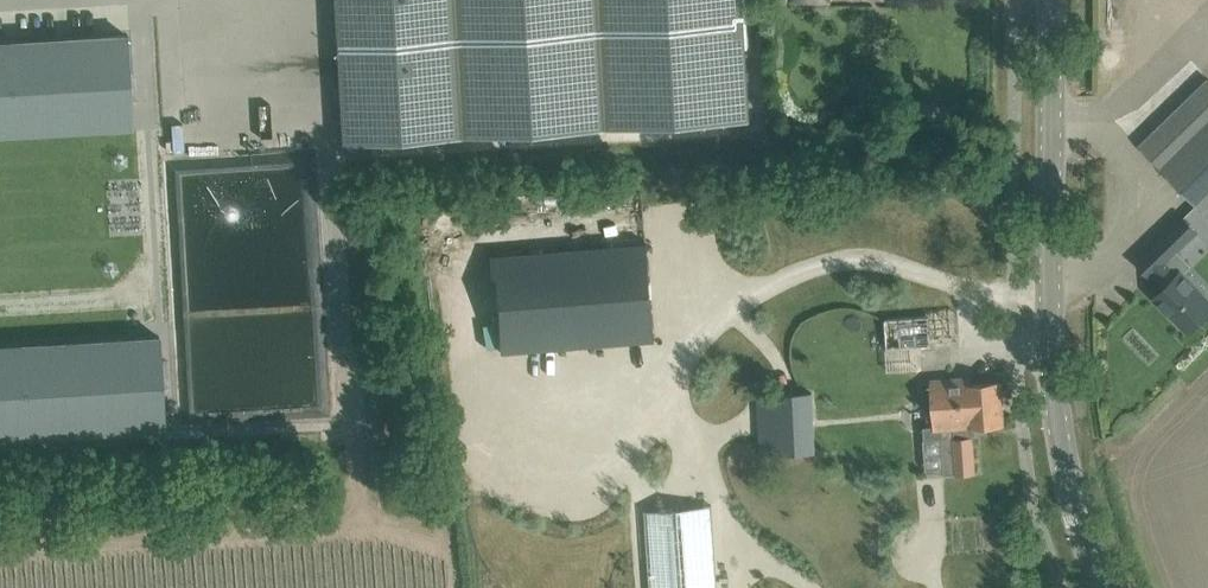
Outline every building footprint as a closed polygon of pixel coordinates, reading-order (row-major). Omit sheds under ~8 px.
[(333,127),(759,99),(753,0),(325,0),(333,127)] [(0,42),(0,133),(133,126),(127,34),(0,42)] [(1141,146),(1203,209),(1207,204),(1207,81),(1141,146)] [(1206,313),(1207,310),(1207,299),(1182,273),(1179,277),(1167,265),(1176,255),(1161,239),(1138,261),(1152,275),(1155,273),(1167,285),(1156,296),(1189,329),(1206,313)] [(650,248),(495,260),(502,356),(658,344),(650,248)] [(928,315),(883,318),(885,349),(930,345),(928,315)] [(160,336),(0,345),(0,437),(165,427),(160,336)] [(937,427),(972,425),(1003,422),(1000,382),(970,384),(970,378),(933,381),(937,427)] [(818,449),(816,396),(749,395),(749,409),(758,409),(762,452),(818,449)] [(962,473),(977,472),(972,425),(937,427),(939,444),(959,442),(962,473)]
